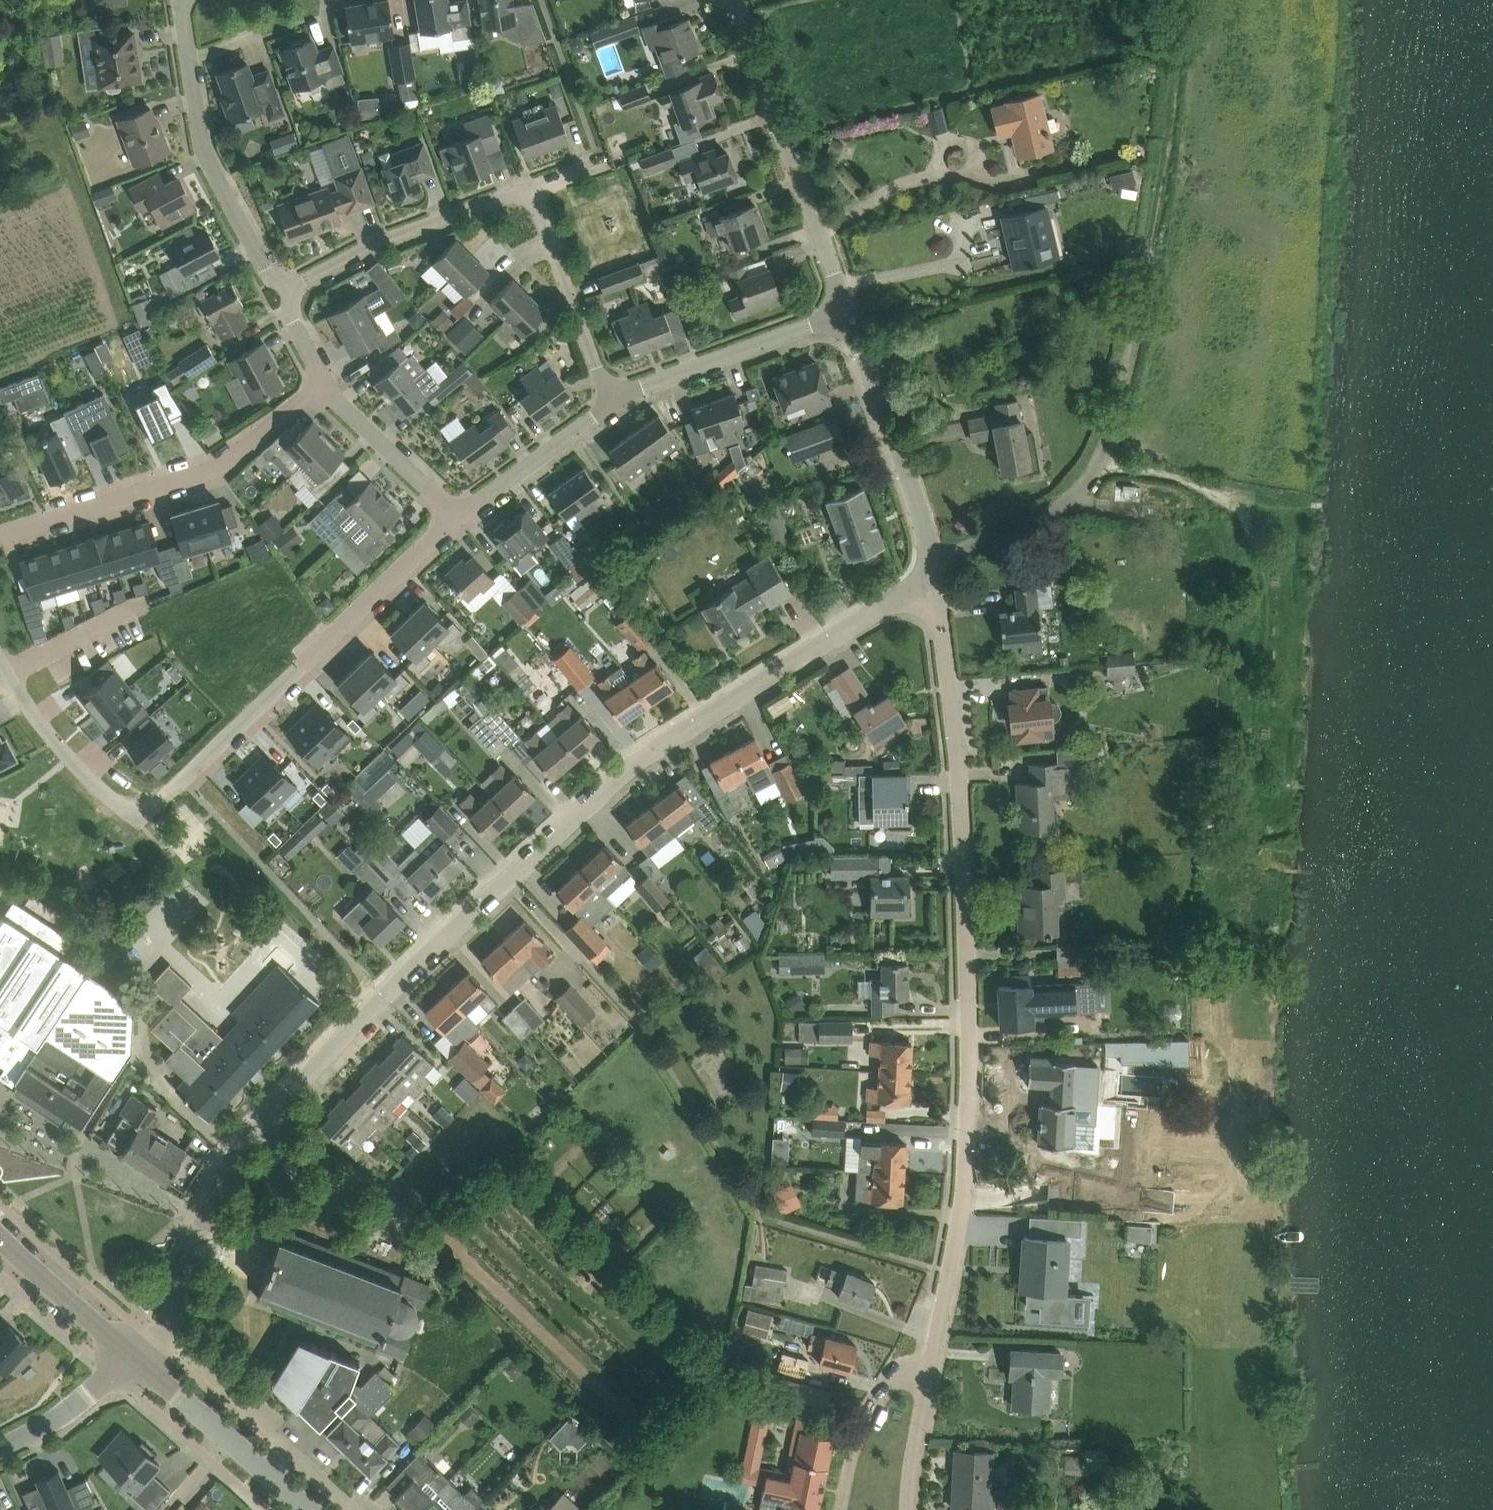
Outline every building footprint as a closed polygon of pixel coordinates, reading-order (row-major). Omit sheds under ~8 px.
[(351,42),(394,35),(388,0),(385,0),(346,6),(351,42)] [(421,30),(417,31),(420,48),(440,45),(441,52),(475,46),(473,37),(472,37),(470,24),(472,23),(468,0),(460,0),(448,2),(448,0),(416,0),(421,30)] [(484,27),(500,24),(502,30),(506,34),(510,38),(515,40),(518,40),(522,40),(523,44),(546,40),(533,3),(514,6),(513,0),(480,0),(484,27)] [(681,56),(699,49),(688,19),(663,28),(660,21),(644,28),(652,52),(658,50),(667,75),(686,68),(681,56)] [(622,24),(592,35),(597,50),(627,39),(622,24)] [(133,32),(93,38),(100,86),(106,85),(106,90),(109,93),(112,93),(117,92),(119,92),(122,83),(140,80),(133,32)] [(60,33),(41,36),(45,67),(64,64),(60,33)] [(281,51),(295,89),(325,78),(328,87),(345,81),(342,72),(343,72),(333,45),(317,51),(312,40),(281,51)] [(409,43),(390,46),(395,81),(398,81),(402,100),(418,98),(409,43)] [(218,74),(225,94),(222,95),(230,120),(265,108),(269,119),(284,114),(269,69),(252,75),(247,63),(218,74)] [(700,81),(660,96),(664,107),(676,103),(684,125),(714,115),(709,101),(721,97),(713,74),(699,79),(700,81)] [(559,82),(548,86),(553,98),(564,94),(559,82)] [(619,96),(625,112),(653,102),(647,86),(619,96)] [(525,90),(515,93),(518,103),(528,100),(525,90)] [(343,101),(347,120),(383,113),(379,93),(343,101)] [(1006,104),(992,107),(999,135),(1012,132),(1018,156),(1052,148),(1039,94),(1006,103),(1006,104)] [(543,106),(533,109),(547,147),(569,139),(556,104),(544,108),(543,106)] [(945,106),(931,108),(933,129),(947,128),(945,106)] [(118,120),(135,164),(138,163),(140,164),(148,161),(149,159),(169,151),(158,120),(155,121),(151,108),(118,120)] [(547,147),(533,109),(524,113),(525,115),(512,120),(525,155),(547,147)] [(470,138),(447,146),(453,161),(459,179),(490,168),(485,153),(500,147),(488,115),(465,123),(470,138)] [(71,126),(77,142),(91,137),(85,121),(71,126)] [(270,140),(275,154),(299,145),(294,132),(270,140)] [(328,188),(279,205),(281,212),(285,222),(291,240),(340,222),(337,213),(347,209),(348,212),(373,203),(360,168),(348,134),(321,143),(333,175),(335,174),(336,177),(336,178),(339,188),(342,194),(331,198),(329,191),(328,188)] [(382,177),(387,189),(391,188),(396,202),(422,193),(416,176),(418,171),(431,166),(423,143),(393,154),(396,163),(383,168),(386,175),(382,177)] [(642,157),(647,172),(674,163),(668,148),(642,157)] [(714,148),(679,161),(686,180),(698,175),(703,190),(737,178),(727,152),(717,156),(714,148)] [(362,155),(366,169),(377,165),(373,151),(362,155)] [(1117,187),(1140,180),(1137,167),(1113,174),(1117,187)] [(145,182),(142,184),(141,182),(132,187),(144,209),(153,204),(162,226),(195,208),(178,176),(165,183),(159,173),(145,181),(145,182)] [(94,192),(98,205),(116,198),(112,186),(94,192)] [(1026,197),(1028,207),(1059,198),(1056,189),(1026,197)] [(755,204),(707,222),(711,233),(724,229),(731,248),(766,236),(755,204)] [(1003,217),(1015,266),(1058,256),(1046,206),(1003,217)] [(179,264),(167,270),(179,293),(201,281),(195,269),(220,255),(214,243),(211,244),(206,235),(209,233),(207,230),(172,249),(179,264)] [(432,262),(449,279),(473,255),(456,239),(432,262)] [(387,259),(391,271),(403,267),(400,255),(387,259)] [(473,255),(449,279),(465,295),(489,272),(473,255)] [(660,255),(640,263),(645,278),(666,270),(660,255)] [(739,295),(729,299),(735,317),(781,300),(770,268),(768,269),(764,258),(730,270),(739,295)] [(640,263),(598,278),(604,293),(645,278),(640,263)] [(374,315),(394,304),(406,294),(390,274),(378,284),(379,285),(379,286),(380,287),(331,315),(341,334),(374,315)] [(490,302),(506,319),(530,295),(513,279),(490,302)] [(232,284),(201,301),(202,304),(198,307),(206,322),(211,320),(222,338),(247,324),(238,307),(243,304),(232,284)] [(132,307),(140,328),(158,321),(149,300),(148,300),(146,295),(132,300),(134,306),(132,307)] [(530,295),(506,319),(523,335),(547,312),(530,295)] [(647,301),(638,305),(653,347),(674,339),(671,330),(682,326),(675,308),(653,316),(647,301)] [(653,347),(638,305),(628,308),(630,315),(611,322),(620,347),(628,344),(632,355),(653,347)] [(443,308),(431,319),(443,332),(455,321),(443,308)] [(417,311),(407,320),(417,330),(427,321),(417,311)] [(374,315),(341,334),(352,353),(375,340),(381,351),(402,339),(396,328),(385,334),(374,315)] [(465,318),(447,336),(465,353),(483,336),(465,318)] [(155,324),(144,330),(148,337),(159,331),(155,324)] [(141,336),(127,342),(138,366),(153,359),(141,336)] [(515,338),(509,345),(517,353),(524,346),(515,338)] [(236,375),(226,381),(231,391),(239,405),(253,398),(254,400),(282,385),(269,360),(272,358),(264,342),(228,361),(236,375)] [(374,382),(388,399),(425,368),(412,353),(409,356),(400,345),(369,370),(370,371),(371,370),(378,378),(374,382)] [(217,362),(207,346),(179,364),(180,366),(168,374),(176,386),(188,378),(190,380),(217,362)] [(96,348),(84,354),(95,376),(106,371),(96,348)] [(446,377),(441,381),(450,391),(472,372),(464,362),(446,377)] [(773,378),(784,409),(805,402),(809,414),(832,405),(817,362),(773,378)] [(425,368),(388,399),(402,416),(427,396),(419,386),(434,374),(428,366),(425,368)] [(538,366),(529,372),(556,408),(574,395),(557,372),(548,378),(538,366)] [(556,408),(529,372),(521,379),(530,391),(521,398),(526,405),(538,421),(556,408)] [(15,399),(19,411),(50,400),(43,380),(40,373),(0,387),(0,399),(1,402),(15,398),(15,399)] [(473,374),(465,382),(477,394),(485,386),(473,374)] [(184,412),(171,392),(166,380),(165,381),(150,388),(153,395),(135,404),(152,440),(176,429),(172,422),(171,418),(182,413),(184,412)] [(746,389),(750,400),(761,397),(757,386),(746,389)] [(734,393),(713,400),(727,443),(737,440),(732,425),(744,421),(734,393)] [(727,443),(713,400),(692,407),(696,417),(685,421),(695,453),(717,446),(727,443)] [(973,440),(996,436),(1002,471),(1030,466),(1027,449),(1036,447),(1033,432),(1024,434),(1022,420),(1021,420),(1017,401),(1000,404),(1002,414),(969,420),(973,440)] [(74,405),(63,410),(65,414),(67,420),(79,415),(74,405)] [(110,407),(82,419),(101,462),(129,449),(110,407)] [(466,430),(450,441),(469,467),(487,454),(490,457),(507,444),(504,440),(515,431),(499,410),(477,427),(474,424),(466,430)] [(67,420),(65,414),(50,421),(56,432),(34,443),(51,481),(75,470),(70,460),(83,454),(67,420)] [(659,414),(642,426),(662,454),(679,442),(659,414)] [(783,438),(791,461),(845,441),(837,418),(783,438)] [(287,428),(262,452),(271,461),(272,460),(288,477),(329,437),(313,420),(296,437),(287,428)] [(200,429),(209,444),(223,436),(214,421),(200,429)] [(642,426),(625,438),(646,466),(662,454),(642,426)] [(345,454),(329,437),(288,477),(299,488),(296,492),(309,506),(337,480),(328,470),(345,454)] [(646,466),(625,438),(608,450),(629,479),(646,466)] [(740,443),(730,446),(736,463),(745,459),(740,443)] [(0,467),(0,496),(6,492),(9,497),(27,487),(10,460),(0,467)] [(614,466),(608,470),(614,480),(621,476),(614,466)] [(716,467),(703,472),(707,483),(720,479),(716,467)] [(584,468),(566,481),(592,517),(601,511),(592,498),(601,491),(596,484),(584,468)] [(240,471),(229,482),(238,491),(249,480),(240,471)] [(700,488),(694,479),(687,484),(693,493),(700,488)] [(733,484),(729,479),(721,486),(714,493),(718,497),(733,484)] [(318,513),(342,538),(386,496),(371,480),(355,495),(346,486),(318,513)] [(592,517),(566,481),(548,494),(560,510),(565,517),(574,511),(584,523),(592,517)] [(693,493),(687,484),(679,489),(686,498),(693,493)] [(863,488),(827,501),(848,559),(852,558),(853,561),(865,557),(864,554),(884,546),(863,488)] [(342,538),(366,564),(395,537),(386,527),(401,512),(386,496),(342,538)] [(218,500),(195,507),(207,545),(230,538),(227,527),(239,524),(232,504),(220,507),(218,500)] [(778,505),(764,510),(776,541),(789,536),(778,505)] [(207,545),(195,507),(173,514),(182,543),(170,547),(174,561),(187,557),(186,552),(207,545)] [(526,510),(509,523),(531,551),(548,537),(538,525),(526,510)] [(658,510),(647,517),(652,525),(663,517),(658,510)] [(258,524),(270,540),(285,528),(274,513),(258,524)] [(592,517),(584,523),(587,528),(595,522),(592,517)] [(150,521),(127,528),(139,566),(155,562),(166,584),(180,580),(174,561),(170,547),(158,550),(150,521)] [(531,551),(509,523),(492,537),(521,574),(538,561),(531,551)] [(139,566),(127,528),(106,534),(118,573),(139,566)] [(275,540),(284,553),(296,544),(286,530),(278,536),(275,540)] [(118,573),(106,534),(106,533),(85,540),(85,541),(97,579),(118,573)] [(550,544),(559,556),(567,568),(580,559),(563,534),(550,544)] [(263,538),(246,546),(252,561),(270,553),(263,538)] [(76,586),(97,579),(85,541),(64,547),(76,586)] [(55,592),(76,586),(64,547),(43,554),(55,592)] [(584,556),(580,559),(592,574),(616,557),(610,548),(590,563),(584,556)] [(55,592),(43,554),(21,561),(30,590),(18,593),(29,627),(39,624),(43,622),(39,597),(55,592)] [(752,578),(703,607),(724,642),(754,624),(745,610),(765,598),(770,606),(792,592),(768,555),(747,568),(752,578)] [(461,597),(472,609),(478,608),(493,595),(499,589),(501,587),(473,557),(462,566),(459,563),(446,575),(464,594),(461,597)] [(530,577),(516,589),(534,611),(549,599),(530,577)] [(572,598),(579,606),(606,585),(598,577),(572,598)] [(146,591),(143,580),(133,583),(137,594),(146,591)] [(1016,587),(1019,610),(999,612),(1003,643),(1021,641),(1022,651),(1042,649),(1035,585),(1016,587)] [(123,586),(112,589),(116,601),(126,598),(123,586)] [(502,602),(506,598),(499,589),(493,595),(500,603),(502,602)] [(534,611),(516,589),(506,598),(502,602),(521,622),(534,611)] [(317,604),(326,614),(337,604),(327,594),(317,604)] [(102,596),(92,600),(96,612),(106,608),(102,596)] [(424,601),(407,617),(432,643),(442,634),(449,642),(462,630),(453,621),(448,626),(424,601)] [(618,601),(609,609),(617,618),(626,610),(618,601)] [(616,622),(640,648),(652,636),(629,611),(616,622)] [(72,612),(62,615),(65,626),(76,623),(72,612)] [(423,652),(432,643),(407,617),(391,633),(415,658),(410,663),(419,672),(431,660),(423,652)] [(39,624),(29,627),(32,638),(42,635),(39,624)] [(480,644),(473,651),(482,661),(489,654),(480,644)] [(554,659),(578,688),(594,675),(570,646),(554,659)] [(641,672),(629,679),(646,705),(673,686),(657,663),(653,665),(644,651),(632,659),(641,672)] [(397,693),(409,681),(400,672),(395,677),(371,652),(355,668),(380,693),(389,684),(397,693)] [(1106,654),(1107,674),(1135,672),(1134,652),(1106,654)] [(508,671),(517,664),(510,654),(501,662),(508,671)] [(96,684),(80,697),(93,714),(128,687),(107,660),(88,675),(96,684)] [(172,665),(166,669),(176,681),(176,682),(182,677),(172,665)] [(849,666),(832,676),(838,685),(855,712),(874,741),(890,731),(888,727),(903,718),(888,695),(873,705),(849,666)] [(371,702),(380,693),(355,668),(339,683),(363,708),(358,713),(366,722),(379,710),(371,702)] [(646,705),(629,679),(623,669),(612,677),(610,674),(598,681),(608,695),(604,698),(621,722),(646,705)] [(531,679),(523,671),(514,678),(521,687),(531,679)] [(439,681),(429,691),(435,697),(445,687),(439,681)] [(1013,705),(1010,706),(1012,726),(1015,725),(1017,740),(1044,737),(1043,727),(1052,726),(1052,722),(1055,721),(1056,720),(1058,719),(1060,716),(1061,713),(1061,709),(1060,706),(1059,704),(1056,703),(1053,701),(1051,701),(1049,702),(1047,686),(1011,691),(1013,705)] [(128,687),(93,714),(107,731),(122,718),(130,728),(149,713),(128,687)] [(420,690),(410,700),(419,709),(429,699),(420,690)] [(438,713),(449,705),(442,697),(432,706),(438,713)] [(318,702),(302,718),(332,750),(335,753),(351,738),(318,702)] [(569,725),(557,734),(576,757),(601,736),(582,714),(579,716),(568,704),(558,712),(569,725)] [(492,705),(480,716),(508,746),(520,735),(492,705)] [(148,733),(131,747),(134,750),(133,751),(143,762),(144,762),(147,765),(174,742),(158,723),(157,724),(150,716),(141,725),(148,733)] [(473,722),(468,727),(496,757),(508,746),(480,716),(473,722)] [(361,726),(353,717),(346,723),(355,732),(361,726)] [(302,718),(287,733),(317,765),(332,750),(302,718)] [(392,748),(400,756),(414,742),(431,759),(444,746),(420,721),(392,748)] [(576,757),(557,734),(546,743),(536,731),(526,740),(537,752),(534,755),(552,777),(576,757)] [(15,757),(6,739),(2,741),(0,738),(0,765),(15,757)] [(755,738),(733,749),(750,782),(754,789),(772,779),(769,773),(771,772),(786,800),(807,789),(788,753),(768,763),(755,738)] [(373,740),(367,746),(376,755),(382,749),(373,740)] [(1097,747),(1058,750),(1058,763),(1058,766),(1061,766),(1073,766),(1073,770),(1079,770),(1098,769),(1097,747)] [(733,749),(711,761),(724,786),(714,792),(727,816),(750,804),(741,788),(750,782),(733,749)] [(382,813),(364,794),(397,763),(384,750),(346,787),(376,819),(382,813)] [(266,753),(250,768),(281,800),(296,786),(266,753)] [(826,770),(845,771),(846,759),(826,758),(826,770)] [(158,778),(168,769),(161,760),(150,769),(158,778)] [(1032,782),(1018,783),(1020,829),(1053,828),(1051,797),(1051,781),(1079,780),(1079,770),(1073,770),(1073,766),(1058,766),(1058,763),(1031,764),(1032,782)] [(503,785),(492,795),(512,816),(535,794),(515,773),(512,776),(501,764),(492,773),(503,785)] [(250,768),(234,783),(265,815),(281,800),(250,768)] [(872,774),(858,775),(858,784),(859,805),(873,805),(874,817),(889,817),(889,821),(907,821),(906,774),(872,774)] [(818,775),(818,784),(858,784),(858,775),(843,775),(818,775)] [(327,782),(321,787),(330,796),(336,790),(327,782)] [(694,803),(679,784),(652,805),(675,836),(696,819),(707,833),(723,821),(703,796),(694,803)] [(318,790),(312,796),(321,805),(327,799),(318,790)] [(512,816),(492,795),(482,805),(470,793),(461,802),(472,814),(469,817),(489,838),(512,816)] [(319,810),(331,824),(344,812),(332,798),(319,810)] [(416,847),(446,879),(464,862),(441,838),(458,822),(441,805),(427,819),(424,822),(433,831),(416,847)] [(675,836),(652,805),(625,825),(649,856),(659,848),(675,836)] [(270,861),(277,868),(326,823),(320,815),(270,861)] [(273,830),(267,836),(276,845),(282,839),(273,830)] [(796,854),(832,852),(831,835),(795,837),(796,854)] [(796,857),(794,843),(783,845),(789,857),(796,857)] [(606,844),(581,868),(598,886),(607,895),(632,872),(606,844)] [(359,845),(355,849),(365,860),(388,884),(389,884),(404,900),(419,886),(428,896),(446,879),(416,847),(415,848),(416,848),(399,864),(381,845),(369,856),(359,845)] [(764,853),(770,866),(787,858),(781,845),(764,853)] [(882,914),(908,913),(907,876),(890,876),(890,855),(831,856),(831,874),(851,874),(851,869),(878,869),(878,877),(872,877),(873,907),(882,907),(882,914)] [(1081,859),(1066,859),(1066,872),(1082,871),(1081,859)] [(388,884),(365,860),(354,870),(371,888),(343,916),(359,933),(366,926),(381,942),(404,919),(387,902),(378,894),(388,884)] [(598,886),(581,868),(556,890),(580,916),(591,928),(616,905),(607,895),(598,886)] [(1037,872),(1038,885),(1023,886),(1024,933),(1045,932),(1058,931),(1055,886),(1063,885),(1062,870),(1037,872)] [(670,899),(648,873),(635,884),(656,909),(659,907),(664,912),(673,904),(669,899),(670,899)] [(1,1077),(13,1085),(16,1081),(88,971),(62,954),(72,939),(23,906),(14,900),(4,915),(2,913),(0,912),(0,1064),(5,1067),(0,1074),(0,1077),(1,1077)] [(755,909),(743,918),(758,939),(764,922),(755,909)] [(580,916),(565,929),(589,956),(604,942),(591,928),(580,916)] [(711,924),(719,935),(729,928),(720,916),(711,924)] [(525,919),(503,939),(532,971),(544,960),(554,952),(525,919)] [(533,972),(532,971),(503,939),(481,960),(500,981),(501,980),(511,992),(533,972)] [(636,955),(652,971),(665,959),(650,943),(636,955)] [(1099,943),(1079,944),(1080,965),(1098,964),(1100,964),(1099,943)] [(113,956),(103,946),(86,963),(97,974),(113,956)] [(779,954),(779,972),(812,972),(812,954),(779,954)] [(883,977),(872,977),(873,998),(896,997),(907,997),(906,954),(877,954),(877,967),(883,967),(883,977)] [(169,964),(150,984),(173,1005),(151,1028),(174,1049),(165,1059),(186,1078),(176,1089),(208,1119),(319,1001),(286,970),(279,964),(233,1014),(240,1021),(224,1038),(180,998),(192,985),(169,964)] [(88,971),(16,1081),(44,1099),(38,1108),(68,1128),(74,1119),(83,1125),(129,1055),(134,1000),(88,971)] [(469,971),(447,991),(467,1012),(478,1001),(489,1012),(499,1003),(488,991),(469,971)] [(1012,986),(999,986),(1001,1026),(1033,1025),(1032,1014),(1096,1010),(1094,984),(1032,989),(1032,985),(1030,985),(1030,975),(1011,976),(1012,986)] [(555,997),(581,1025),(597,1011),(571,983),(555,997)] [(467,1012),(447,991),(425,1011),(444,1031),(455,1043),(465,1034),(469,1035),(479,1026),(467,1012)] [(798,991),(784,1000),(792,1012),(805,1003),(798,991)] [(525,997),(513,1007),(534,1029),(545,1019),(525,997)] [(534,1029),(513,1007),(501,1018),(521,1040),(534,1029)] [(799,1020),(799,1040),(854,1040),(854,1019),(799,1020)] [(396,1047),(388,1055),(424,1087),(431,1080),(425,1074),(434,1065),(402,1035),(394,1044),(396,1047)] [(449,1057),(470,1077),(474,1080),(490,1062),(465,1039),(449,1057)] [(1188,1063),(1187,1039),(1120,1042),(1121,1054),(1121,1063),(1158,1061),(1158,1065),(1188,1063)] [(881,1054),(880,1070),(910,1072),(911,1043),(871,1041),(870,1054),(881,1054)] [(1120,1042),(1104,1042),(1105,1055),(1121,1054),(1120,1042)] [(786,1063),(809,1063),(809,1046),(786,1046),(786,1063)] [(377,1062),(369,1070),(401,1100),(409,1091),(415,1096),(424,1087),(388,1055),(380,1064),(377,1062)] [(1038,1144),(1072,1146),(1075,1103),(1073,1102),(1075,1063),(1053,1061),(1053,1063),(1029,1061),(1028,1084),(1052,1086),(1051,1103),(1041,1102),(1038,1144)] [(363,1082),(355,1090),(391,1122),(398,1115),(392,1109),(401,1100),(369,1070),(361,1079),(363,1082)] [(781,1090),(798,1092),(801,1072),(784,1070),(781,1090)] [(910,1072),(880,1070),(879,1087),(868,1087),(867,1100),(908,1102),(910,1072)] [(507,1091),(491,1076),(481,1087),(482,1088),(480,1090),(495,1104),(507,1091)] [(481,1087),(474,1080),(470,1077),(457,1091),(469,1102),(480,1090),(482,1088),(481,1087)] [(344,1097),(336,1105),(368,1135),(376,1126),(382,1131),(391,1122),(355,1090),(347,1099),(344,1097)] [(124,1115),(106,1141),(167,1181),(181,1160),(180,1159),(186,1151),(146,1124),(156,1107),(132,1091),(119,1112),(124,1115)] [(368,1135),(336,1105),(328,1114),(331,1116),(322,1126),(357,1159),(365,1150),(359,1144),(368,1135)] [(432,1115),(444,1126),(454,1116),(442,1105),(432,1115)] [(815,1116),(841,1117),(841,1107),(816,1105),(815,1116)] [(868,1108),(868,1120),(887,1120),(887,1108),(868,1108)] [(812,1134),(846,1136),(847,1119),(814,1118),(812,1134)] [(426,1142),(413,1130),(406,1138),(413,1143),(405,1152),(412,1158),(426,1142)] [(862,1141),(860,1170),(904,1172),(905,1143),(862,1141)] [(385,1152),(378,1146),(371,1153),(378,1159),(385,1152)] [(904,1172),(860,1170),(858,1169),(856,1200),(861,1200),(902,1202),(904,1172)] [(772,1192),(781,1214),(801,1205),(791,1183),(772,1192)] [(1082,1218),(1054,1216),(1053,1238),(1024,1236),(1023,1268),(1028,1268),(1025,1326),(1088,1329),(1090,1296),(1063,1294),(1065,1266),(1062,1266),(1063,1239),(1067,1239),(1067,1234),(1081,1235),(1082,1218)] [(377,1343),(377,1345),(402,1355),(430,1283),(405,1274),(404,1275),(352,1256),(354,1250),(338,1244),(336,1249),(284,1230),(281,1239),(279,1238),(260,1288),(262,1288),(258,1297),(310,1317),(308,1323),(324,1329),(326,1323),(377,1343)] [(743,1297),(782,1303),(787,1270),(756,1264),(752,1285),(745,1283),(743,1297)] [(838,1296),(847,1299),(865,1306),(875,1283),(847,1272),(846,1275),(832,1269),(827,1282),(841,1288),(838,1296)] [(749,1309),(750,1306),(741,1304),(735,1329),(768,1337),(773,1315),(749,1309)] [(777,1325),(812,1334),(815,1324),(780,1313),(777,1325)] [(6,1371),(30,1346),(8,1326),(0,1334),(0,1366),(6,1371)] [(812,1334),(808,1347),(823,1351),(820,1363),(849,1371),(856,1345),(826,1337),(826,1338),(812,1334)] [(352,1381),(359,1362),(301,1339),(274,1382),(319,1425),(328,1416),(352,1392),(347,1387),(352,1381)] [(712,1340),(708,1350),(718,1354),(723,1345),(712,1340)] [(1014,1406),(1033,1407),(1047,1408),(1049,1372),(1059,1373),(1060,1352),(1011,1349),(1010,1377),(1015,1377),(1014,1406)] [(779,1366),(806,1373),(810,1358),(783,1351),(779,1366)] [(511,1374),(518,1375),(525,1369),(515,1358),(504,1368),(511,1374)] [(31,1366),(23,1374),(28,1379),(36,1372),(31,1366)] [(335,1423),(326,1432),(370,1474),(400,1443),(370,1415),(395,1389),(376,1370),(362,1384),(362,1385),(352,1381),(347,1387),(352,1392),(328,1416),(335,1423)] [(779,1399),(779,1401),(812,1411),(825,1414),(831,1393),(785,1379),(783,1386),(779,1399)] [(779,1401),(779,1399),(758,1394),(740,1482),(764,1486),(767,1474),(792,1479),(801,1430),(809,1432),(812,1411),(779,1401)] [(456,1414),(470,1427),(480,1417),(479,1415),(467,1404),(466,1403),(456,1414)] [(407,1432),(418,1442),(434,1424),(423,1414),(407,1432)] [(571,1415),(552,1435),(564,1447),(572,1438),(581,1446),(592,1434),(571,1415)] [(123,1430),(108,1447),(99,1456),(103,1460),(135,1488),(131,1494),(149,1509),(152,1509),(170,1489),(151,1472),(160,1463),(153,1458),(157,1453),(142,1440),(139,1444),(123,1430)] [(759,1508),(767,1509),(790,1509),(792,1501),(819,1507),(834,1437),(809,1432),(801,1430),(792,1479),(767,1474),(759,1508)] [(407,1509),(419,1509),(449,1479),(439,1469),(420,1451),(403,1469),(413,1478),(394,1497),(407,1509)] [(987,1509),(988,1509),(991,1453),(957,1451),(953,1508),(987,1509)] [(1064,1473),(1089,1475),(1091,1457),(1066,1454),(1064,1473)] [(22,1493),(30,1509),(60,1509),(78,1501),(71,1485),(67,1487),(58,1469),(36,1479),(39,1485),(22,1493)] [(419,1509),(475,1509),(485,1499),(471,1486),(464,1493),(449,1479),(419,1509)] [(90,1481),(75,1483),(78,1501),(93,1498),(90,1481)] [(549,1509),(583,1509),(565,1493),(549,1509)] [(193,1509),(209,1509),(210,1509),(200,1501),(193,1509)]
